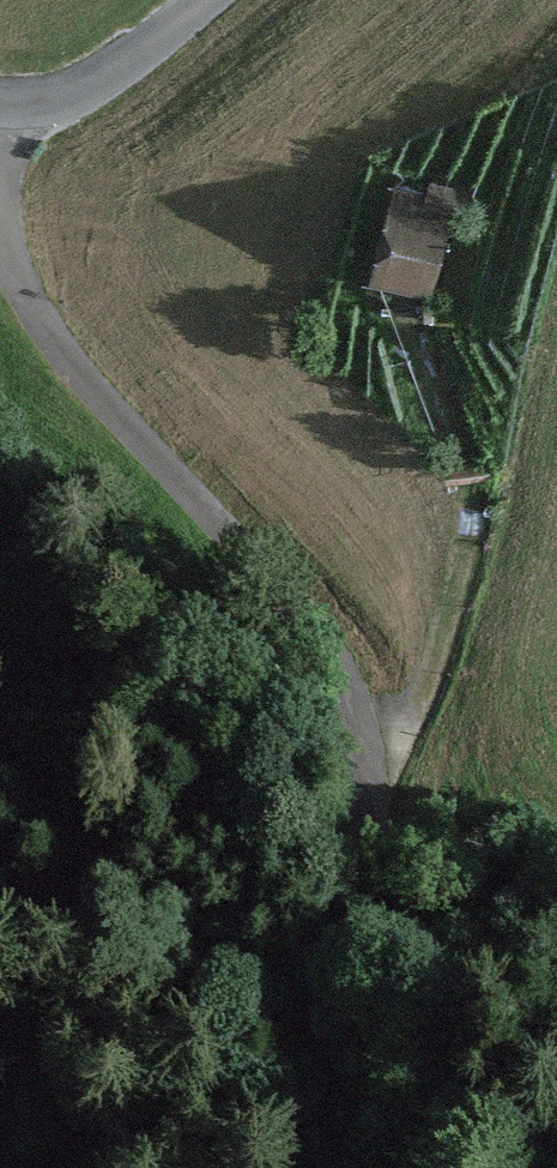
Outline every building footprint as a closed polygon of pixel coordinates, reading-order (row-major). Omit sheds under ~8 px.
[(438,295),(460,199),(401,185),(378,281),(438,295)]
